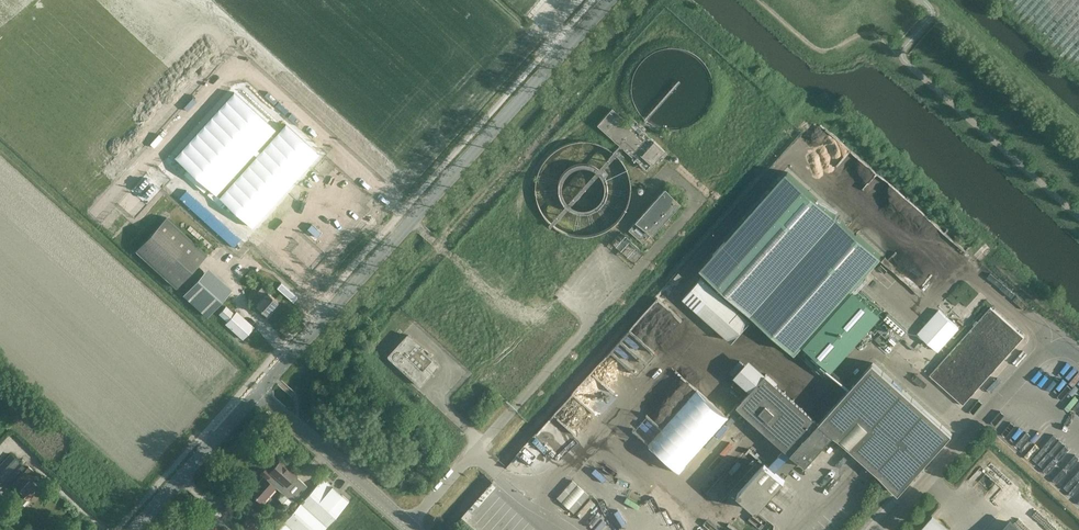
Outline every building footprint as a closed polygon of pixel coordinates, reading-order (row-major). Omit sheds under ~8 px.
[(1078,74),(1078,0),(996,0),(1078,74)] [(180,198),(234,247),(319,153),(286,123),(279,131),(237,93),(177,158),(249,223),(237,235),(187,190),(180,198)] [(612,108),(597,124),(618,144),(619,145),(647,169),(654,161),(657,164),(667,152),(643,131),(646,128),(639,122),(639,123),(631,115),(626,120),(612,108)] [(751,312),(813,244),(812,244),(838,216),(787,171),(763,199),(701,268),(751,312)] [(635,221),(628,230),(642,242),(650,234),(651,234),(652,233),(658,227),(664,221),(665,222),(666,222),(667,223),(668,223),(669,222),(670,221),(670,220),(670,219),(670,218),(669,217),(668,216),(671,213),(675,208),(678,205),(680,202),(674,197),(664,187),(634,220),(635,221)] [(176,287),(207,253),(167,216),(135,250),(176,287)] [(794,351),(856,283),(881,255),(838,216),(812,244),(813,244),(751,312),(753,314),(768,328),(769,329),(777,336),(794,351)] [(208,316),(228,294),(203,272),(183,294),(208,316)] [(702,276),(683,297),(732,341),(750,320),(702,276)] [(266,315),(278,301),(267,292),(267,293),(260,287),(256,291),(263,297),(255,305),(266,315)] [(854,290),(806,344),(832,367),(880,313),(854,290)] [(963,404),(1024,336),(991,306),(930,374),(963,404)] [(243,339),(253,328),(235,312),(233,314),(225,307),(219,314),(227,321),(225,323),(243,339)] [(938,309),(917,332),(937,350),(958,327),(938,309)] [(388,354),(388,355),(388,357),(419,385),(420,385),(421,384),(438,365),(439,364),(438,363),(422,348),(423,347),(432,354),(433,353),(409,335),(407,334),(406,335),(388,354)] [(623,339),(613,350),(635,371),(647,358),(638,350),(637,352),(623,339)] [(952,433),(931,415),(923,407),(913,399),(902,388),(893,381),(884,373),(873,362),(872,362),(863,373),(837,401),(819,422),(816,419),(812,416),(765,374),(749,359),(734,376),(750,390),(737,405),(785,449),(801,463),(805,467),(820,449),(819,448),(832,434),(859,458),(878,474),(883,479),(893,488),(898,493),(913,476),(952,433)] [(696,387),(663,426),(646,412),(633,427),(648,440),(646,442),(680,471),(728,414),(696,387)] [(25,466),(11,453),(0,464),(0,472),(10,482),(25,466)] [(307,485),(296,475),(280,460),(271,470),(271,471),(266,477),(264,476),(250,491),(261,502),(275,487),(274,486),(275,485),(283,492),(278,497),(288,506),(292,501),(307,485)] [(784,481),(768,467),(763,463),(737,492),(757,510),(784,481)] [(28,476),(34,470),(29,466),(23,472),(23,471),(12,483),(19,490),(14,496),(21,503),(27,497),(28,499),(40,487),(28,476)] [(988,472),(980,477),(987,487),(995,481),(988,472)] [(275,529),(322,529),(349,500),(323,477),(275,529)] [(572,480),(556,497),(561,502),(568,508),(573,512),(589,495),(584,490),(577,485),(572,480)] [(918,529),(947,529),(948,529),(932,514),(918,529)] [(248,517),(239,527),(242,529),(262,529),(248,517)] [(1001,529),(1023,529),(1011,519),(1001,529)]
